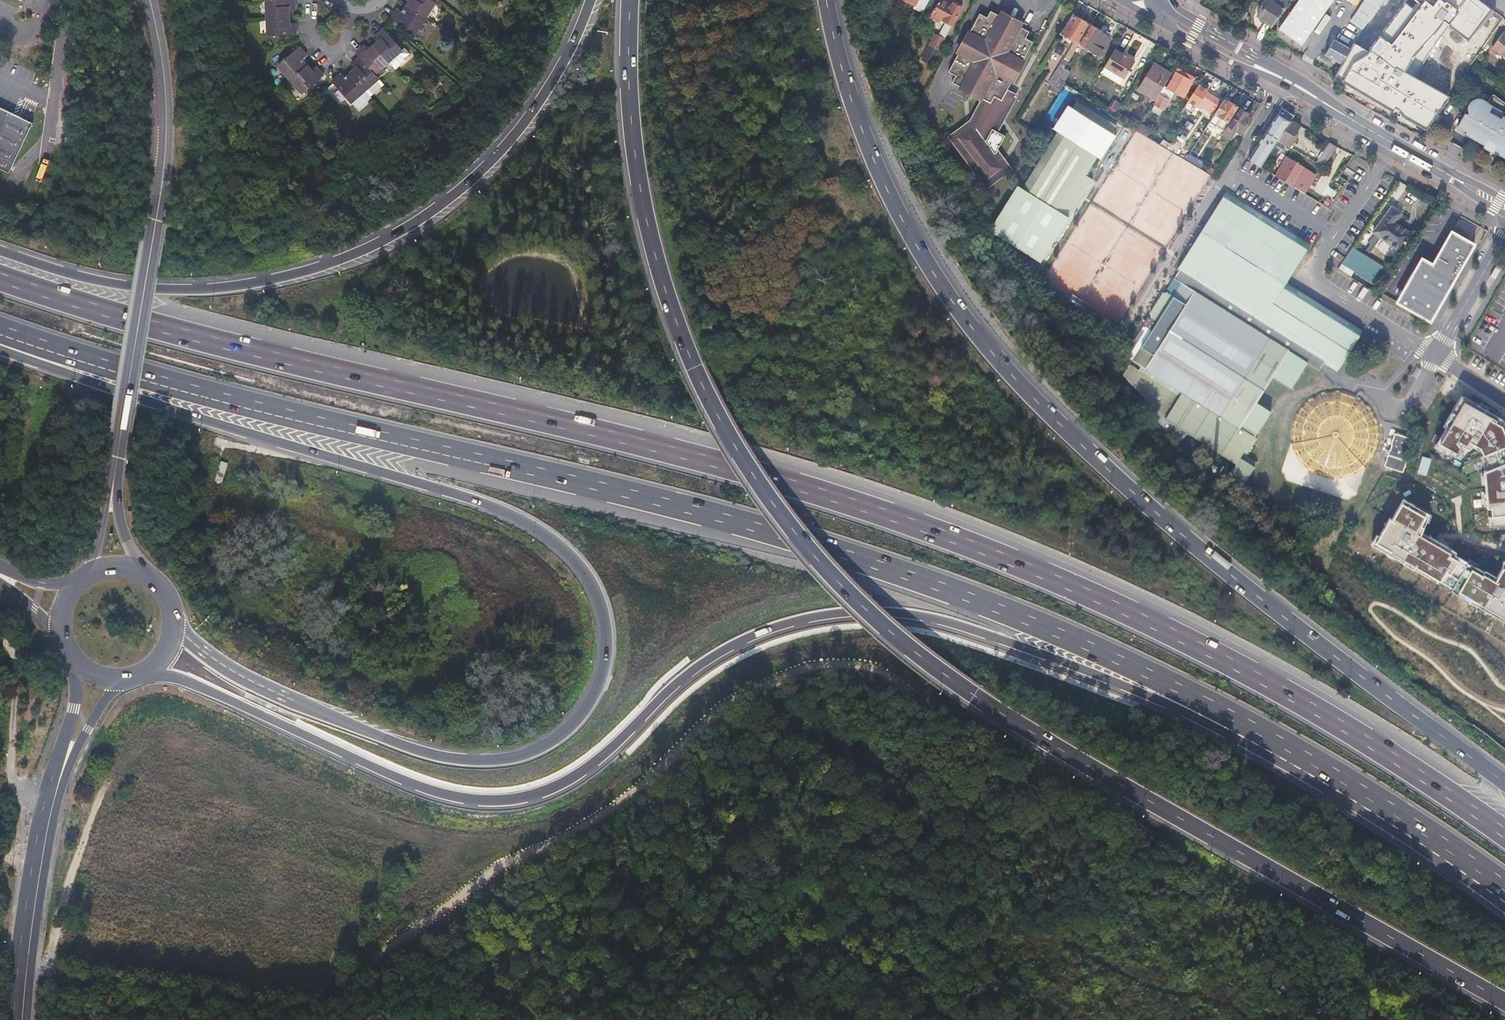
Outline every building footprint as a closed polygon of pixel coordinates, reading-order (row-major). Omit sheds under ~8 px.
[(268,36),(297,34),(296,23),(290,23),(289,10),(296,10),(294,0),(265,0),(268,36)] [(391,16),(415,31),(435,1),(433,0),(408,0),(403,9),(397,6),(391,16)] [(918,6),(917,9),(924,12),(930,0),(906,0),(918,6)] [(964,7),(951,0),(942,0),(939,5),(935,3),(928,18),(938,23),(940,18),(954,25),(964,7)] [(1285,9),(1276,3),(1272,0),(1268,0),(1258,14),(1274,24),(1285,9)] [(1285,9),(1291,0),(1278,0),(1276,3),(1285,9)] [(1334,0),(1301,0),(1279,33),(1302,47),(1334,0)] [(1430,127),(1504,15),(1504,11),(1490,0),(1387,0),(1371,31),(1366,58),(1358,72),(1350,83),(1386,102),(1430,127)] [(1361,30),(1363,27),(1382,0),(1366,0),(1366,1),(1351,23),(1361,30)] [(1001,11),(999,17),(1021,29),(1024,24),(1001,11)] [(954,85),(963,89),(982,99),(986,101),(974,124),(955,139),(989,184),(1008,169),(997,155),(1006,137),(996,131),(1014,97),(1008,94),(1034,43),(1026,39),(1029,33),(1021,29),(999,17),(991,13),(988,19),(981,15),(977,23),(953,66),(949,74),(957,78),(954,85)] [(944,61),(953,66),(977,23),(968,17),(944,61)] [(1068,63),(1079,45),(1078,44),(1089,26),(1075,17),(1063,34),(1074,42),(1047,85),(1060,93),(1066,83),(1058,78),(1068,63)] [(387,25),(383,28),(390,35),(394,32),(387,25)] [(1092,27),(1081,45),(1083,46),(1098,55),(1109,39),(1101,34),(1101,33),(1092,27)] [(1361,30),(1355,39),(1359,41),(1367,29),(1363,27),(1361,30)] [(331,80),(350,102),(366,88),(379,77),(376,72),(389,61),(402,49),(390,35),(383,28),(375,35),(378,39),(368,48),(365,44),(357,51),(360,55),(351,63),(355,67),(344,76),(341,72),(331,80)] [(1503,32),(1492,47),(1497,52),(1498,51),(1504,56),(1504,33),(1503,32)] [(924,62),(933,67),(946,40),(936,35),(924,62)] [(1341,63),(1349,48),(1333,39),(1325,53),(1341,63)] [(1355,39),(1349,48),(1357,53),(1363,43),(1359,41),(1355,39)] [(1083,46),(1081,45),(1080,44),(1079,45),(1068,63),(1073,66),(1078,58),(1076,57),(1083,46)] [(307,54),(299,46),(279,65),(303,92),(324,73),(316,65),(311,70),(301,60),(307,54)] [(389,61),(394,68),(404,59),(402,57),(408,52),(404,47),(402,49),(389,61)] [(1136,62),(1116,49),(1105,67),(1125,80),(1136,62)] [(1154,67),(1170,77),(1172,74),(1156,64),(1154,67)] [(1170,77),(1154,67),(1139,90),(1155,100),(1170,77)] [(1150,109),(1160,115),(1175,92),(1183,97),(1195,78),(1179,68),(1167,87),(1166,86),(1150,109)] [(372,94),(385,83),(379,77),(366,88),(372,94)] [(1215,77),(1208,89),(1214,93),(1222,81),(1215,77)] [(1201,100),(1208,89),(1200,84),(1189,102),(1197,106),(1201,100)] [(372,94),(366,88),(350,102),(355,108),(372,94)] [(982,99),(963,89),(961,93),(980,103),(982,99)] [(1214,93),(1208,89),(1201,100),(1203,102),(1214,109),(1215,110),(1220,102),(1215,99),(1217,95),(1214,93)] [(1503,113),(1504,111),(1504,103),(1493,94),(1488,100),(1483,97),(1480,96),(1478,96),(1476,96),(1475,96),(1473,97),(1470,100),(1469,102),(1469,104),(1469,106),(1470,109),(1469,112),(1466,111),(1458,124),(1467,129),(1465,131),(1484,143),(1483,144),(1492,150),(1494,147),(1499,150),(1498,152),(1504,156),(1504,115),(1503,113)] [(1117,110),(1121,102),(1113,98),(1109,105),(1117,110)] [(1071,109),(1112,132),(1116,124),(1076,101),(1071,109)] [(1221,118),(1228,122),(1237,107),(1228,101),(1227,103),(1224,101),(1210,123),(1215,126),(1221,118)] [(1214,109),(1203,102),(1200,107),(1211,113),(1214,109)] [(0,107),(0,169),(9,173),(33,123),(0,107)] [(1240,109),(1237,107),(1228,122),(1231,124),(1240,109)] [(1240,109),(1231,124),(1225,133),(1233,139),(1238,132),(1242,134),(1252,119),(1249,117),(1250,115),(1240,109)] [(1282,109),(1250,159),(1262,167),(1279,140),(1290,122),(1294,116),(1289,113),(1282,109)] [(1145,118),(1138,129),(1145,133),(1152,122),(1145,118)] [(1300,127),(1290,122),(1279,140),(1289,146),(1295,135),(1300,127)] [(1041,160),(1013,208),(1017,211),(1044,227),(1055,234),(1067,214),(1074,218),(1097,180),(1090,176),(1101,156),(1096,154),(1058,131),(1053,140),(1041,160)] [(1295,135),(1289,146),(1292,148),(1299,137),(1295,135)] [(1160,145),(1169,150),(1170,149),(1173,145),(1164,140),(1160,145)] [(1173,145),(1170,149),(1176,153),(1181,145),(1175,141),(1173,145)] [(1324,168),(1337,147),(1331,144),(1322,159),(1319,158),(1316,162),(1324,168)] [(1175,155),(1169,150),(1162,161),(1169,165),(1175,155)] [(1277,176),(1295,188),(1307,169),(1289,157),(1277,176)] [(1392,193),(1399,196),(1405,184),(1397,181),(1392,193)] [(1367,337),(1314,305),(1289,290),(1315,248),(1224,193),(1174,276),(1290,347),(1182,282),(1174,295),(1168,292),(1164,293),(1151,313),(1152,318),(1154,319),(1149,327),(1153,329),(1133,362),(1143,367),(1140,371),(1131,366),(1125,376),(1167,420),(1239,462),(1229,478),(1244,487),(1260,460),(1249,454),(1259,436),(1257,435),(1273,409),(1268,406),(1258,400),(1273,375),(1297,390),(1314,361),(1345,379),(1369,338),(1367,337)] [(1397,210),(1389,204),(1368,233),(1397,253),(1411,234),(1390,219),(1397,210)] [(1461,216),(1455,225),(1476,237),(1481,228),(1461,216)] [(1433,263),(1421,257),(1395,303),(1432,324),(1477,244),(1451,230),(1433,263)] [(1095,305),(1070,290),(1066,297),(1091,313),(1095,305)] [(1371,463),(1376,455),(1378,451),(1380,446),(1381,441),(1381,432),(1380,422),(1376,413),(1374,409),(1371,405),(1364,399),(1356,393),(1352,392),(1348,391),(1343,389),(1338,389),(1333,389),(1324,390),(1315,393),(1311,396),(1307,399),(1300,405),(1295,413),(1293,418),(1292,422),(1291,427),(1290,436),(1291,441),(1292,446),(1293,450),(1297,459),(1300,463),(1307,470),(1311,472),(1315,475),(1324,478),(1333,480),(1343,479),(1347,478),(1356,475),(1364,470),(1368,466),(1371,463)] [(1504,527),(1504,419),(1470,394),(1439,443),(1466,459),(1482,445),(1493,528),(1504,527)] [(1414,439),(1395,434),(1388,460),(1412,466),(1415,455),(1409,454),(1414,439)] [(1439,481),(1442,466),(1422,463),(1420,478),(1439,481)] [(1497,557),(1492,567),(1423,524),(1432,509),(1398,489),(1368,538),(1504,622),(1504,556),(1497,557)]
